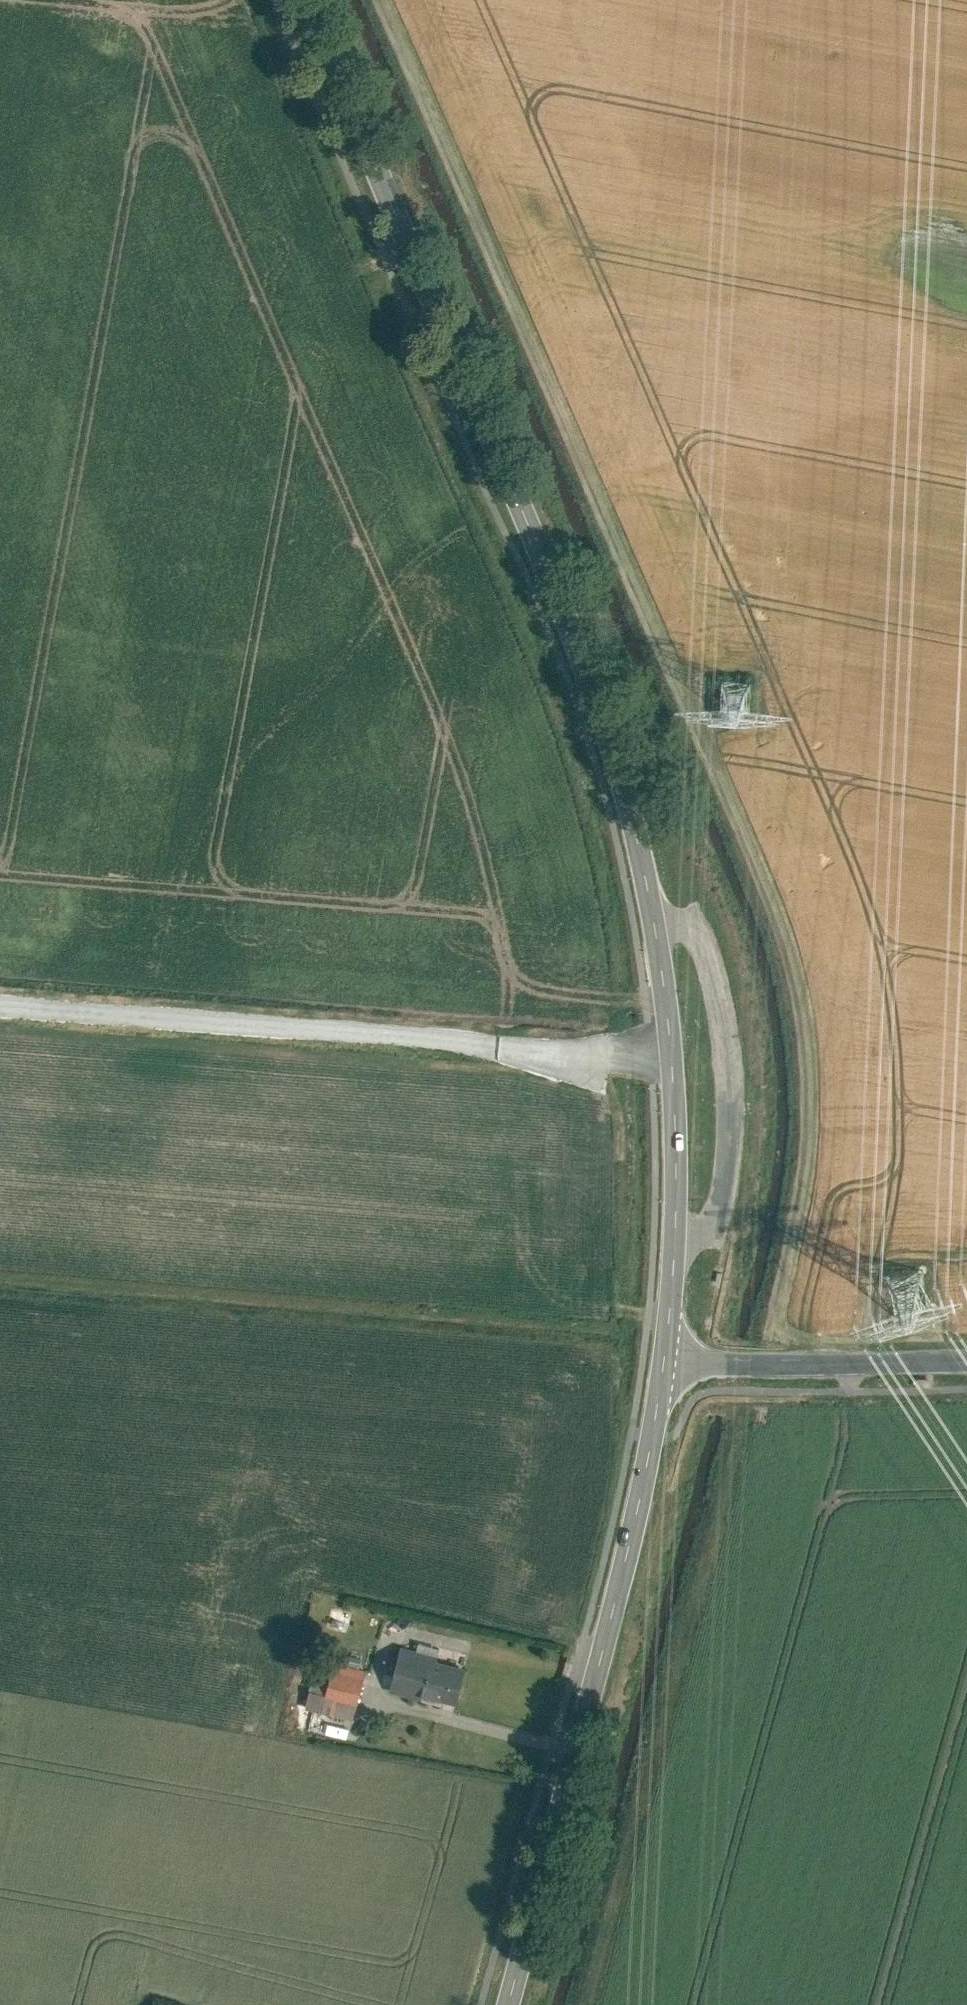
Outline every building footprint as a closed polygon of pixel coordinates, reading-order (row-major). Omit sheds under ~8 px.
[(441,1654),(402,1644),(389,1691),(422,1700),(423,1695),(459,1704),(468,1667),(440,1659),(441,1654)] [(357,1719),(369,1671),(320,1658),(307,1706),(357,1719)]
